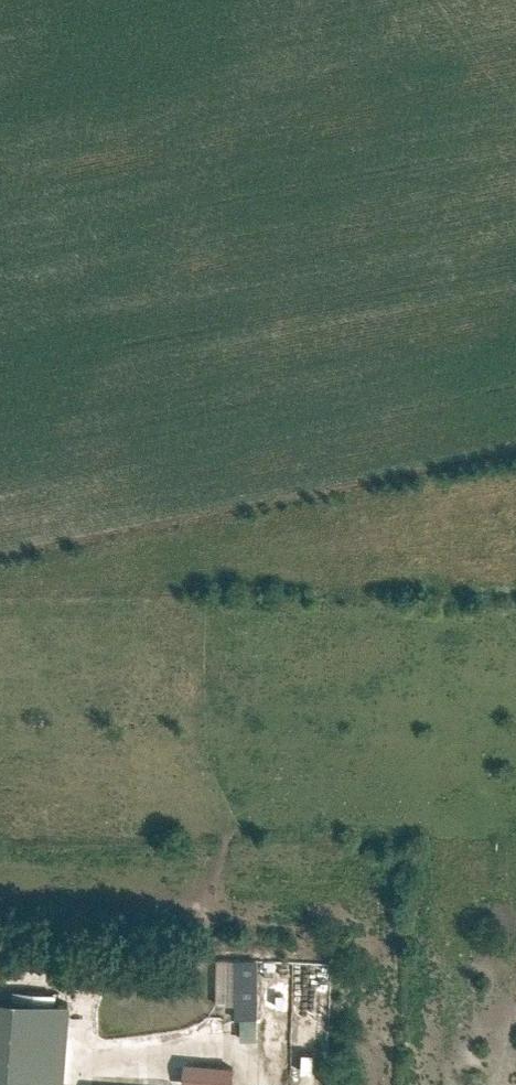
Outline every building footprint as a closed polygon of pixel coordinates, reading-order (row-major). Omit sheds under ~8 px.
[(0,997),(0,1084),(65,1084),(72,1003),(0,997)] [(186,1084),(194,1084),(238,1084),(240,1063),(189,1058),(186,1084)]
